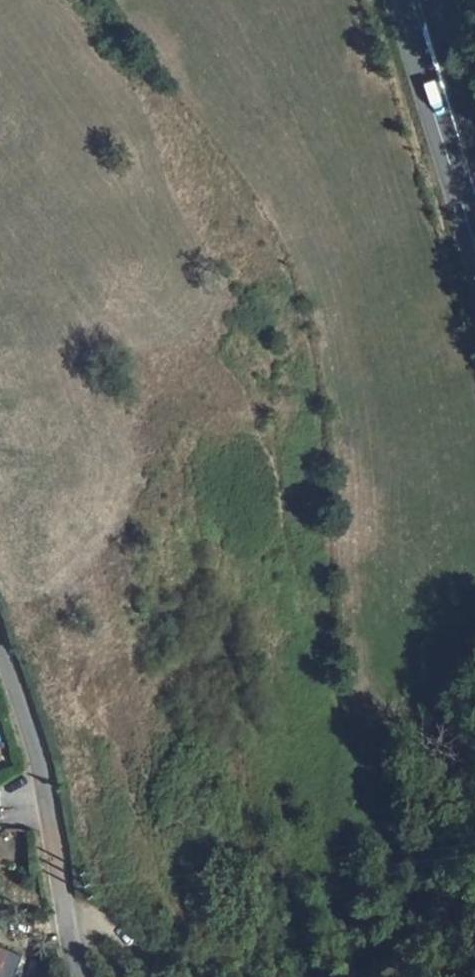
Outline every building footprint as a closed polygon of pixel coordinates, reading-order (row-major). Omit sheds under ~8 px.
[(21,967),(0,958),(0,976),(16,976),(21,967)]
